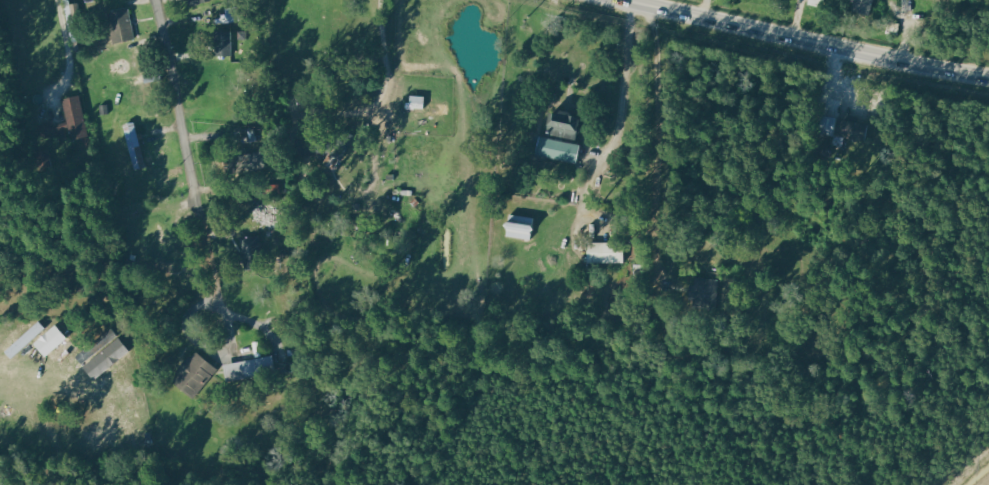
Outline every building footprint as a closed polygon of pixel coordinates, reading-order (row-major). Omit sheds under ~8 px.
[(874,0),(841,0),(853,3),(851,11),(869,16),(874,0)] [(232,23),(247,22),(245,6),(230,8),(232,23)] [(118,11),(122,43),(138,41),(133,9),(118,11)] [(74,139),(92,137),(86,97),(68,99),(74,139)] [(573,139),(576,118),(547,114),(544,134),(573,139)] [(833,135),(835,118),(818,116),(816,134),(833,135)] [(873,126),(841,120),(838,136),(870,142),(873,126)] [(151,166),(141,122),(127,125),(137,169),(151,166)] [(567,163),(572,145),(537,136),(533,154),(567,163)] [(272,169),(270,153),(236,158),(238,174),(272,169)] [(260,230),(279,230),(279,215),(260,214),(260,230)] [(534,240),(535,217),(506,216),(505,231),(514,231),(513,239),(534,240)] [(243,238),(244,263),(266,262),(265,237),(243,238)] [(587,263),(624,264),(625,244),(587,243),(587,263)] [(698,306),(715,305),(714,277),(697,278),(698,306)] [(48,327),(42,321),(10,352),(16,359),(48,327)] [(75,330),(68,321),(31,350),(39,359),(75,330)] [(30,322),(0,339),(0,350),(35,331),(30,322)] [(254,343),(255,357),(263,356),(261,342),(254,343)] [(174,380),(196,398),(219,370),(197,352),(174,380)] [(226,364),(228,380),(277,373),(275,357),(226,364)] [(1,431),(18,426),(5,385),(0,386),(0,429),(1,431)]
